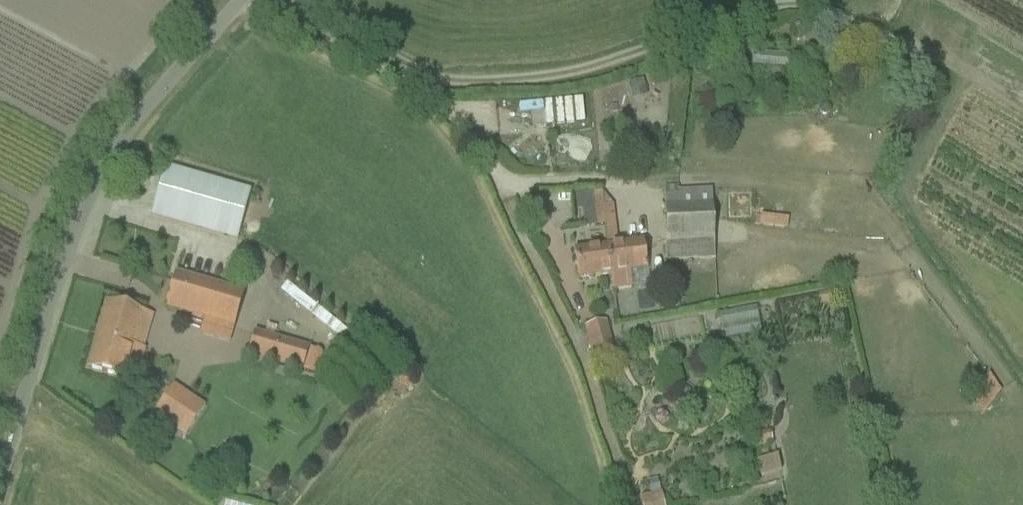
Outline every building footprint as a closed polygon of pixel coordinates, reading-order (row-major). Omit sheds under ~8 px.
[(797,56),(758,54),(757,73),(797,74),(797,56)] [(642,81),(628,85),(631,95),(645,91),(642,81)] [(819,108),(819,112),(822,115),(826,115),(829,112),(829,108),(826,105),(822,105),(819,108)] [(543,115),(531,116),(532,128),(544,127),(543,115)] [(553,167),(601,165),(601,151),(553,153),(553,167)] [(250,192),(183,172),(163,167),(150,215),(169,220),(236,240),(250,192)] [(679,196),(663,197),(664,217),(666,261),(695,260),(708,259),(714,259),(712,218),(712,211),(711,191),(679,192),(679,196)] [(583,192),(572,194),(574,211),(580,210),(583,229),(603,226),(601,207),(603,207),(602,192),(593,193),(591,192),(583,192)] [(603,207),(601,207),(603,226),(606,244),(616,243),(613,218),(612,206),(603,207)] [(765,231),(794,233),(795,220),(767,218),(765,231)] [(646,271),(645,263),(642,243),(607,247),(611,276),(613,291),(631,289),(629,273),(646,271)] [(577,280),(611,276),(607,247),(573,252),(576,271),(577,280)] [(234,328),(244,294),(175,272),(165,308),(234,328)] [(829,293),(817,296),(818,303),(830,301),(829,293)] [(142,350),(152,318),(141,314),(106,304),(87,369),(107,374),(123,379),(123,378),(135,382),(144,350),(142,350)] [(766,312),(726,322),(732,346),(772,336),(766,312)] [(604,323),(595,325),(586,328),(582,328),(591,366),(613,360),(604,323)] [(309,349),(253,332),(246,357),(301,373),(301,371),(315,375),(321,354),(308,350),(309,349)] [(974,400),(988,417),(1011,399),(997,381),(974,400)] [(171,385),(150,417),(183,439),(205,407),(171,385)] [(768,433),(754,436),(756,446),(770,443),(768,433)] [(787,460),(764,463),(766,481),(789,478),(787,460)] [(657,479),(647,482),(650,494),(660,492),(657,479)] [(639,497),(641,504),(664,504),(661,492),(660,492),(650,494),(639,497)]
